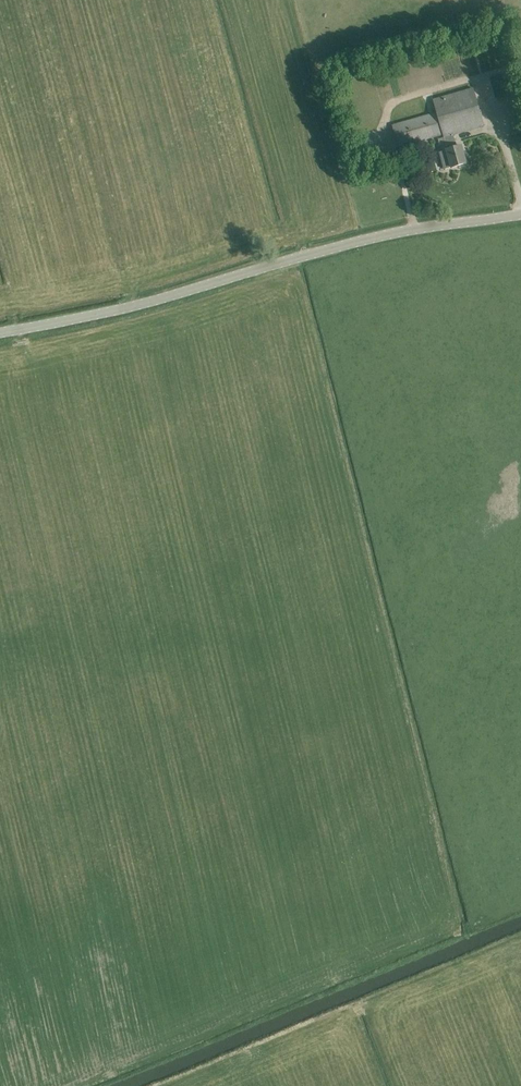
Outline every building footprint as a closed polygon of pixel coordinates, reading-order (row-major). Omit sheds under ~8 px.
[(442,41),(435,43),(437,47),(436,48),(437,53),(445,51),(442,41)] [(484,126),(481,115),(473,88),(434,99),(437,112),(392,125),(399,147),(443,134),(448,150),(447,150),(452,168),(467,164),(461,146),(457,147),(454,135),(484,126)]
